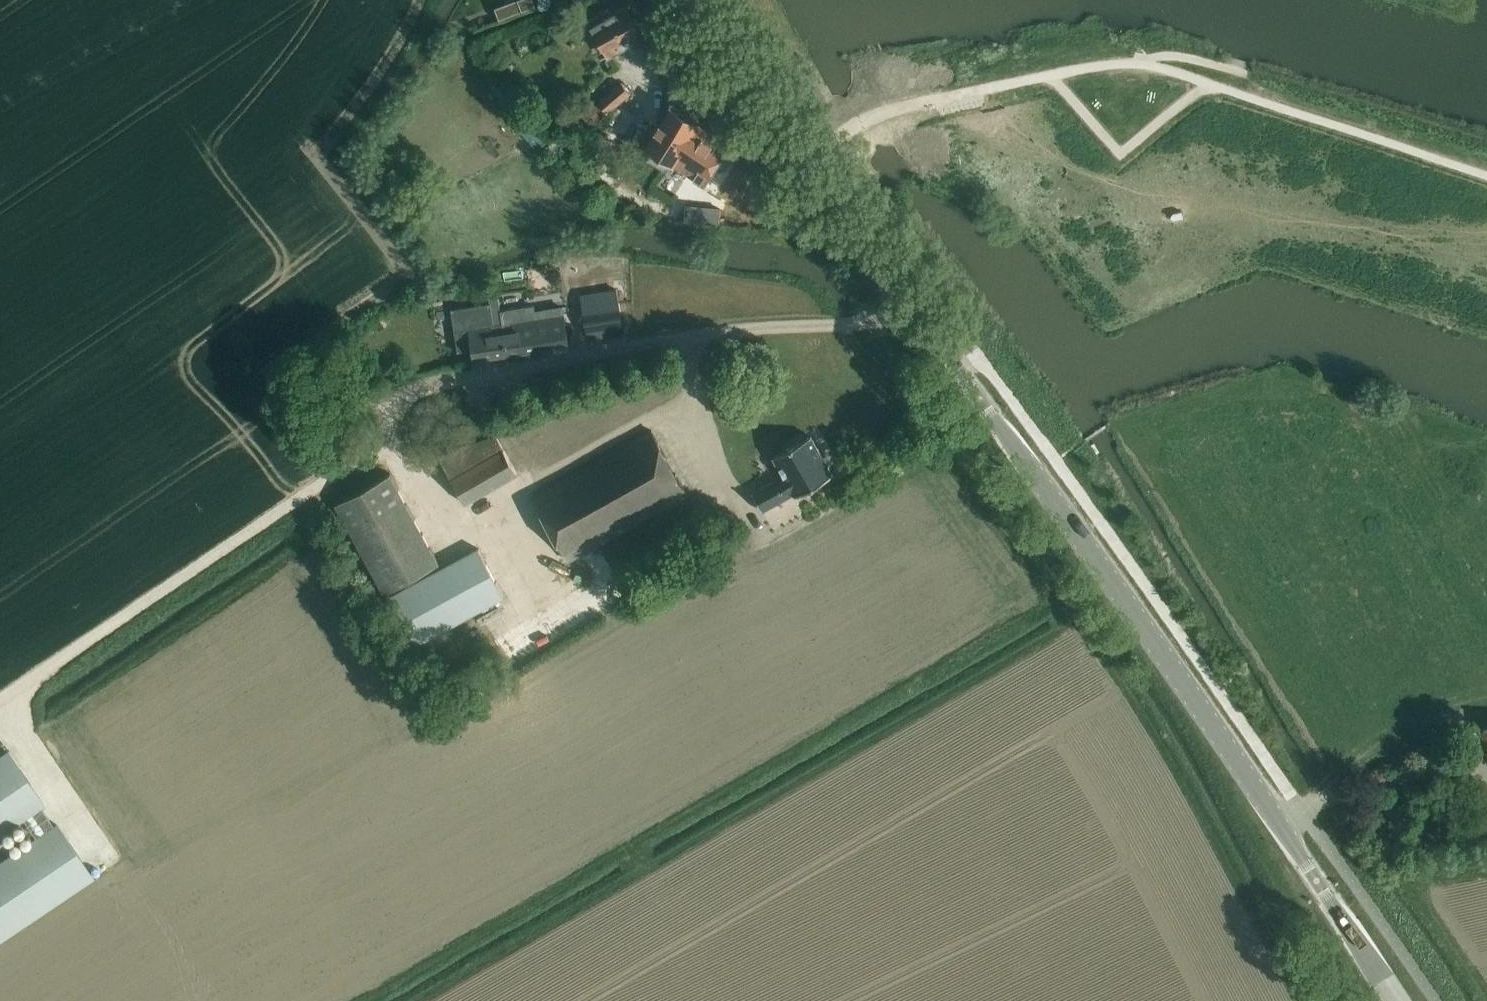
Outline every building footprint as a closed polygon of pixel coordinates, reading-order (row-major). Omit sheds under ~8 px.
[(516,1),(520,12),(534,7),(531,0),(518,0),(516,1)] [(645,34),(628,3),(613,12),(609,6),(588,18),(608,54),(627,44),(645,34)] [(593,127),(606,116),(603,112),(629,91),(622,83),(583,114),(593,127)] [(678,110),(672,106),(661,124),(649,143),(708,178),(717,163),(724,167),(736,148),(696,122),(695,120),(690,118),(691,116),(691,113),(683,107),(679,108),(678,110)] [(709,207),(707,222),(719,223),(720,208),(709,207)] [(617,289),(581,294),(585,325),(621,320),(617,289)] [(507,354),(500,308),(498,291),(488,292),(489,302),(452,308),(455,327),(468,325),(473,359),(507,354)] [(540,344),(553,342),(568,340),(563,306),(543,309),(544,312),(535,314),(534,304),(500,308),(507,354),(540,349),(540,344)] [(569,563),(689,499),(661,447),(651,429),(533,496),(543,513),(569,563)] [(464,505),(515,474),(496,434),(441,455),(464,505)] [(795,494),(815,483),(833,473),(811,434),(773,455),(783,473),(751,491),(761,509),(794,492),(795,494)] [(384,592),(439,562),(390,473),(336,502),(384,592)] [(416,642),(504,593),(478,547),(390,596),(416,642)] [(6,750),(0,754),(0,832),(21,818),(34,838),(0,861),(0,940),(92,877),(56,823),(53,825),(39,806),(42,803),(6,750)]
